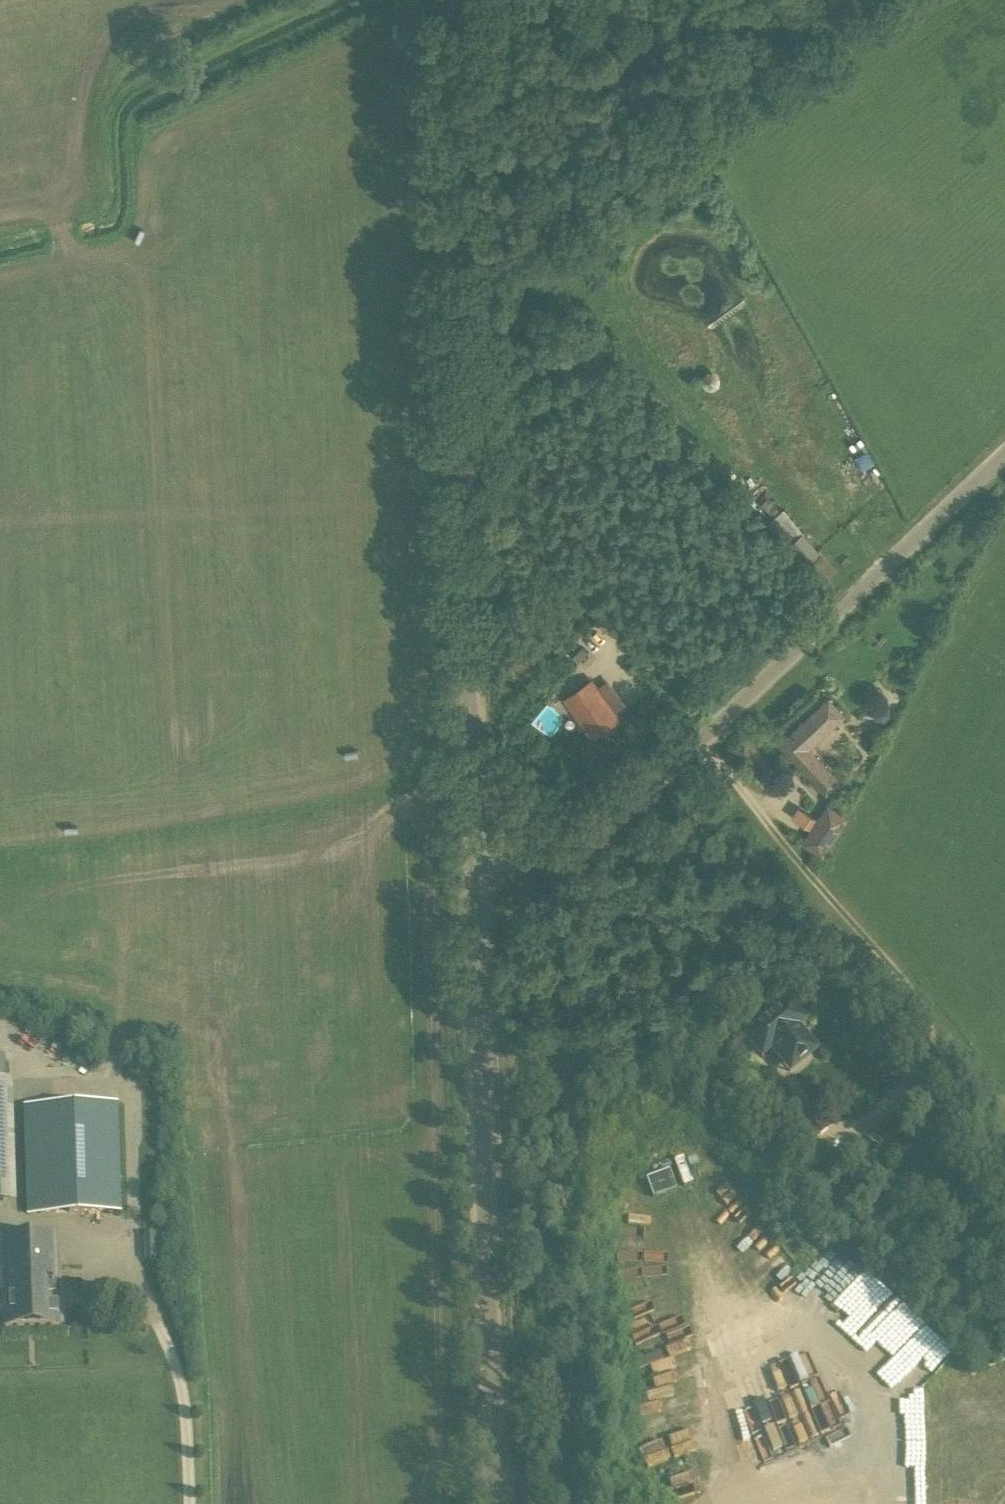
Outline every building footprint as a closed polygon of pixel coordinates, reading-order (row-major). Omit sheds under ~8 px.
[(803,533),(796,525),(786,534),(792,542),(789,544),(806,563),(822,550),(805,531),(803,533)] [(570,654),(578,662),(587,653),(579,645),(570,654)] [(594,739),(622,719),(593,677),(564,697),(594,739)] [(827,795),(841,781),(810,748),(846,715),(829,697),(779,744),(827,795)] [(534,722),(553,736),(567,717),(548,703),(534,722)] [(874,711),(876,719),(876,720),(884,722),(886,720),(890,716),(890,715),(890,714),(889,712),(888,707),(887,707),(883,705),(880,704),(880,705),(874,711)] [(824,858),(850,818),(828,803),(801,843),(824,858)] [(816,1050),(797,1027),(807,1019),(790,1000),(746,1037),(762,1056),(772,1048),(791,1071),(816,1050)] [(15,1202),(12,1080),(5,1080),(4,1057),(0,1057),(0,1202),(15,1202)] [(808,1146),(834,1125),(811,1098),(785,1119),(808,1146)] [(27,1214),(122,1212),(119,1102),(23,1105),(27,1214)] [(681,1184),(690,1182),(681,1155),(672,1158),(681,1184)] [(658,1170),(668,1167),(674,1187),(679,1185),(671,1159),(656,1164),(658,1170)] [(650,1196),(673,1188),(666,1168),(643,1176),(650,1196)] [(728,1222),(743,1204),(726,1190),(711,1207),(728,1222)] [(5,1314),(5,1327),(63,1325),(62,1280),(58,1280),(56,1238),(2,1240),(2,1239),(0,1239),(0,1253),(1,1270),(0,1270),(0,1314),(5,1314)] [(769,1244),(749,1262),(756,1270),(776,1251),(769,1244)] [(844,1322),(830,1332),(849,1358),(863,1348),(844,1322)] [(665,1357),(688,1354),(686,1343),(664,1347),(665,1357)] [(750,1465),(829,1431),(795,1354),(786,1358),(808,1407),(786,1416),(789,1423),(741,1443),(750,1465)] [(664,1373),(667,1383),(691,1376),(688,1366),(664,1373)] [(646,1390),(647,1399),(670,1396),(669,1387),(646,1390)] [(659,1402),(631,1412),(650,1464),(669,1457),(661,1435),(670,1432),(659,1402)]
